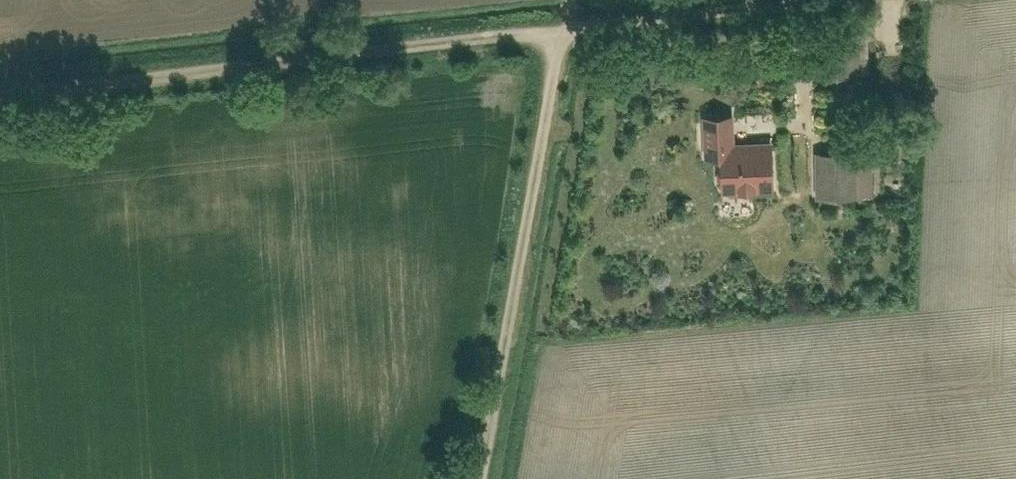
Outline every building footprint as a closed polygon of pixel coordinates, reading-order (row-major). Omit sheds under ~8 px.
[(702,115),(705,160),(737,158),(734,113),(702,115)] [(817,155),(819,198),(871,196),(869,153),(817,155)] [(727,160),(727,195),(779,195),(779,161),(727,160)]
